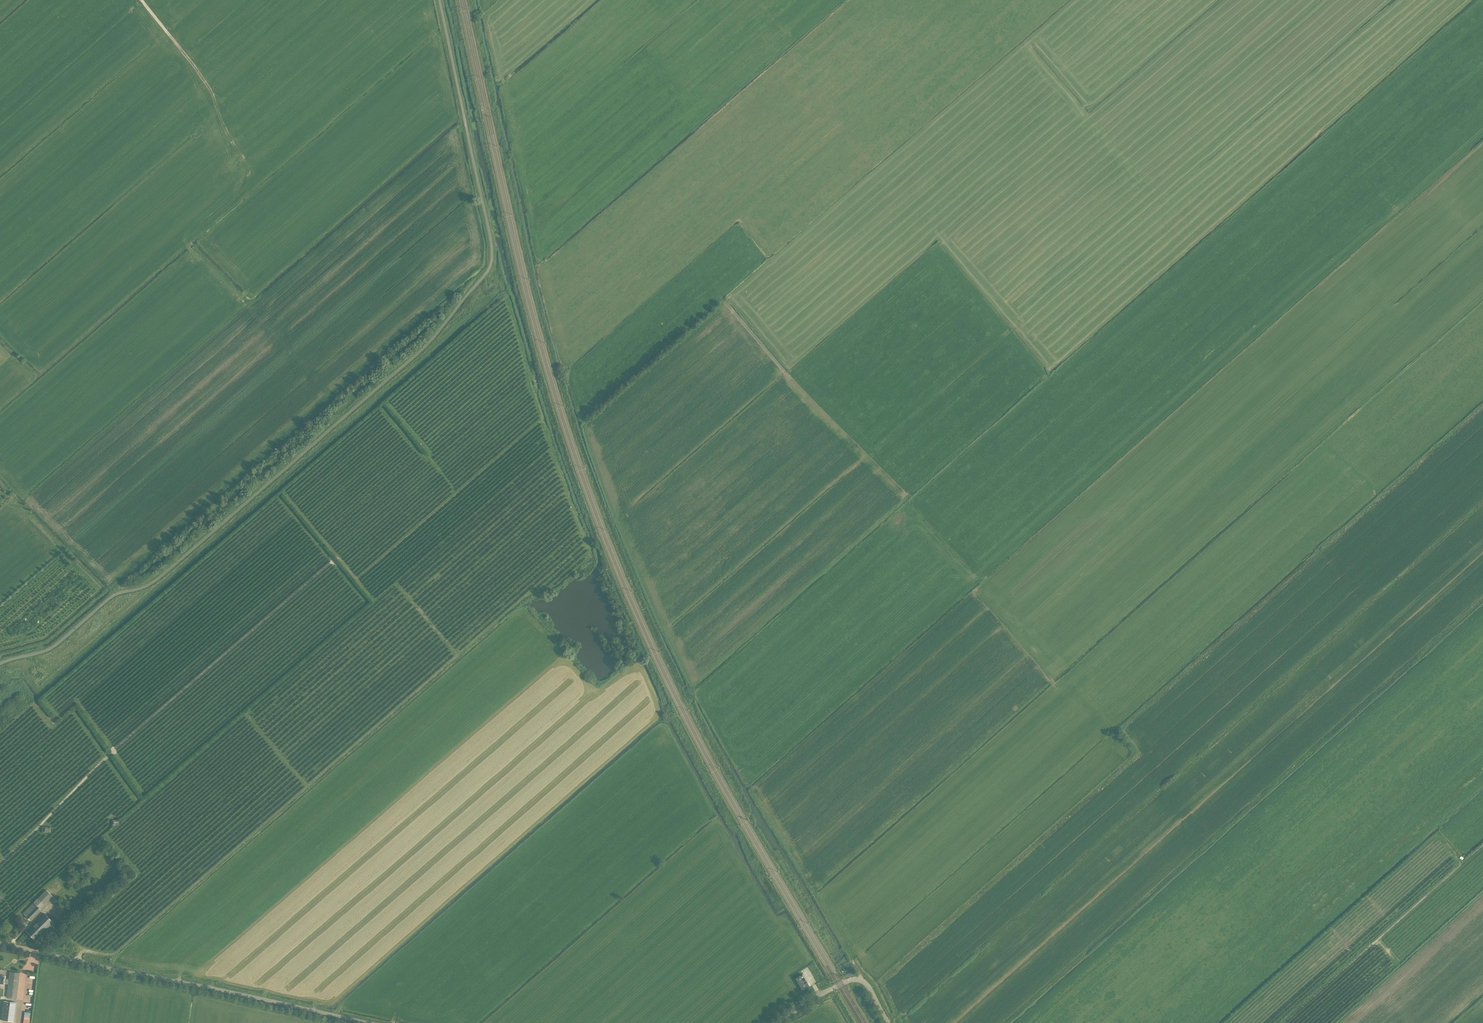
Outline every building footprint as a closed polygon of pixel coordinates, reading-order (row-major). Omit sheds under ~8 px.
[(23,913),(30,920),(41,909),(40,909),(53,896),(46,889),(23,913)] [(53,923),(45,914),(27,932),(36,940),(53,923)] [(8,984),(7,997),(17,998),(20,973),(9,972),(9,979),(4,979),(4,977),(0,976),(0,983),(8,984)] [(801,976),(796,979),(803,991),(810,986),(808,982),(805,983),(801,976)] [(2,1020),(14,1022),(16,1002),(4,1001),(2,1020)]
